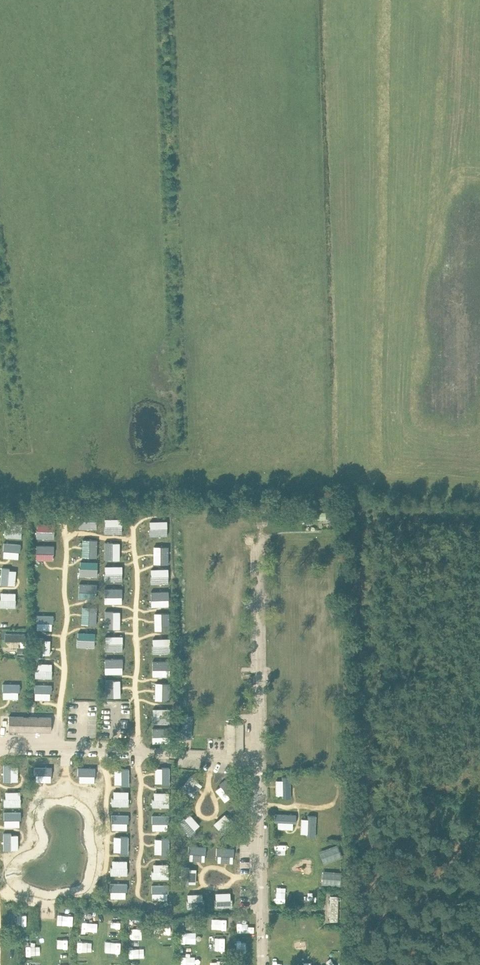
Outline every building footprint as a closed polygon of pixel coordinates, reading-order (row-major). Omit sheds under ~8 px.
[(113,517),(105,517),(105,532),(123,532),(123,517),(113,517)] [(159,519),(151,519),(151,534),(168,534),(168,519),(159,519)] [(120,550),(121,541),(106,540),(105,558),(120,558),(120,550)] [(281,560),(291,560),(292,543),(282,542),(281,560)] [(169,562),(169,545),(155,545),(154,554),(154,562),(169,562)] [(337,560),(337,545),(328,545),(329,560),(337,560)] [(97,547),(77,547),(77,556),(98,555),(97,547)] [(17,570),(27,569),(27,549),(9,549),(9,557),(16,557),(17,570)] [(34,549),(34,570),(52,570),(52,549),(34,549)] [(92,567),(92,572),(98,572),(98,559),(73,560),(74,567),(92,567)] [(113,564),(106,564),(106,579),(123,579),(123,564),(113,564)] [(159,567),(152,567),(152,582),(169,582),(169,567),(159,567)] [(283,568),(282,590),(290,591),(291,568),(283,568)] [(326,573),(316,572),(316,587),(326,587),(326,573)] [(218,582),(237,582),(237,574),(217,575),(218,582)] [(7,584),(28,585),(28,577),(8,576),(7,584)] [(77,578),(77,587),(99,587),(99,579),(77,578)] [(180,584),(180,591),(206,590),(205,583),(180,584)] [(59,584),(55,584),(56,590),(36,590),(36,596),(59,596),(59,584)] [(123,587),(106,587),(105,602),(113,602),(123,602),(123,587)] [(169,590),(152,590),(152,605),(160,605),(169,604),(169,590)] [(202,591),(189,591),(189,601),(194,601),(194,608),(202,608),(202,591)] [(39,607),(39,617),(58,617),(58,600),(52,600),(52,608),(39,607)] [(98,610),(98,601),(75,600),(75,609),(98,610)] [(286,609),(284,632),(294,632),(295,610),(286,609)] [(121,619),(121,610),(106,610),(105,627),(120,627),(121,619)] [(170,629),(170,611),(155,612),(155,620),(155,629),(170,629)] [(317,611),(316,620),(324,621),(325,611),(317,611)] [(75,629),(98,630),(99,621),(76,620),(75,629)] [(296,632),(320,633),(320,624),(296,623),(296,632)] [(283,632),(283,625),(270,624),(270,632),(283,632)] [(114,634),(106,634),(106,649),(123,649),(123,634),(114,634)] [(161,637),(154,637),(154,652),(171,651),(171,636),(161,637)] [(341,648),(341,640),(317,641),(317,648),(341,648)] [(315,641),(296,641),(296,649),(315,649),(315,641)] [(123,657),(106,657),(106,672),(113,672),(123,672),(123,657)] [(17,660),(17,680),(28,680),(27,660),(17,660)] [(170,660),(153,660),(153,675),(170,675),(170,660)] [(121,687),(121,678),(106,679),(106,696),(121,696),(121,687)] [(40,691),(40,679),(34,679),(34,697),(54,698),(54,691),(40,691)] [(99,690),(99,682),(74,681),(74,689),(99,690)] [(171,699),(171,681),(163,681),(156,681),(156,690),(156,698),(171,699)] [(17,710),(27,710),(27,688),(10,689),(10,703),(17,703),(17,710)] [(161,707),(154,707),(154,722),(171,722),(171,707),(161,707)] [(306,730),(307,710),(297,710),(296,730),(306,730)] [(10,715),(10,730),(55,731),(55,716),(10,715)] [(243,753),(244,722),(227,722),(226,752),(243,753)] [(171,727),(154,727),(154,742),(161,742),(171,742),(171,727)] [(337,757),(337,748),(310,747),(310,756),(337,757)] [(295,766),(295,749),(286,749),(286,758),(280,758),(280,766),(295,766)] [(58,777),(58,768),(33,768),(33,776),(58,777)] [(155,771),(155,780),(173,780),(173,771),(155,771)] [(314,782),(337,781),(337,773),(313,774),(314,782)] [(292,797),(293,776),(282,776),(282,797),(292,797)] [(11,779),(10,787),(26,787),(26,779),(11,779)] [(297,797),(307,797),(307,779),(297,779),(297,797)] [(172,788),(173,781),(153,781),(153,798),(164,798),(164,788),(172,788)] [(8,809),(28,808),(28,800),(7,800),(8,809)] [(98,809),(98,801),(75,801),(76,810),(98,809)] [(150,809),(172,808),(172,801),(150,801),(150,809)] [(118,809),(118,817),(130,817),(130,809),(118,809)] [(58,818),(58,810),(44,811),(44,818),(58,818)] [(318,837),(319,815),(308,814),(307,836),(318,837)] [(7,821),(7,829),(26,828),(26,821),(7,821)] [(147,833),(168,834),(168,822),(148,821),(147,833)] [(59,837),(59,829),(33,829),(34,838),(59,837)] [(323,829),(323,836),(343,837),(343,829),(323,829)] [(19,852),(15,852),(15,861),(29,861),(30,841),(19,841),(19,852)] [(147,854),(159,854),(159,848),(168,849),(169,842),(148,842),(147,854)] [(78,851),(98,852),(98,844),(78,843),(78,851)] [(213,843),(212,854),(220,854),(221,844),(213,843)] [(340,844),(322,849),(326,863),(344,858),(340,844)] [(224,847),(225,864),(244,863),(243,855),(235,855),(235,847),(224,847)] [(35,855),(35,863),(60,864),(61,855),(35,855)] [(165,872),(165,864),(146,864),(146,872),(165,872)] [(24,878),(46,879),(46,870),(25,869),(24,878)] [(0,884),(8,891),(20,877),(12,870),(0,884)] [(343,885),(343,871),(324,870),(324,884),(343,885)] [(58,873),(51,880),(64,894),(71,887),(58,873)] [(97,895),(97,880),(78,880),(78,895),(97,895)] [(146,884),(146,895),(172,894),(171,884),(146,884)] [(278,889),(279,898),(287,898),(287,889),(278,889)] [(110,903),(128,904),(128,896),(110,895),(110,903)] [(339,921),(339,898),(329,898),(329,921),(339,921)] [(32,910),(11,909),(10,917),(32,918),(32,910)] [(73,910),(62,910),(62,923),(74,922),(73,910)] [(279,928),(288,929),(289,919),(279,919),(279,928)] [(297,929),(309,929),(309,920),(297,919),(297,929)] [(122,935),(122,923),(110,922),(109,934),(122,935)] [(172,943),(172,934),(160,933),(159,942),(172,943)] [(212,948),(228,948),(228,936),(212,937),(212,948)] [(253,950),(253,940),(236,940),(236,950),(253,950)]
